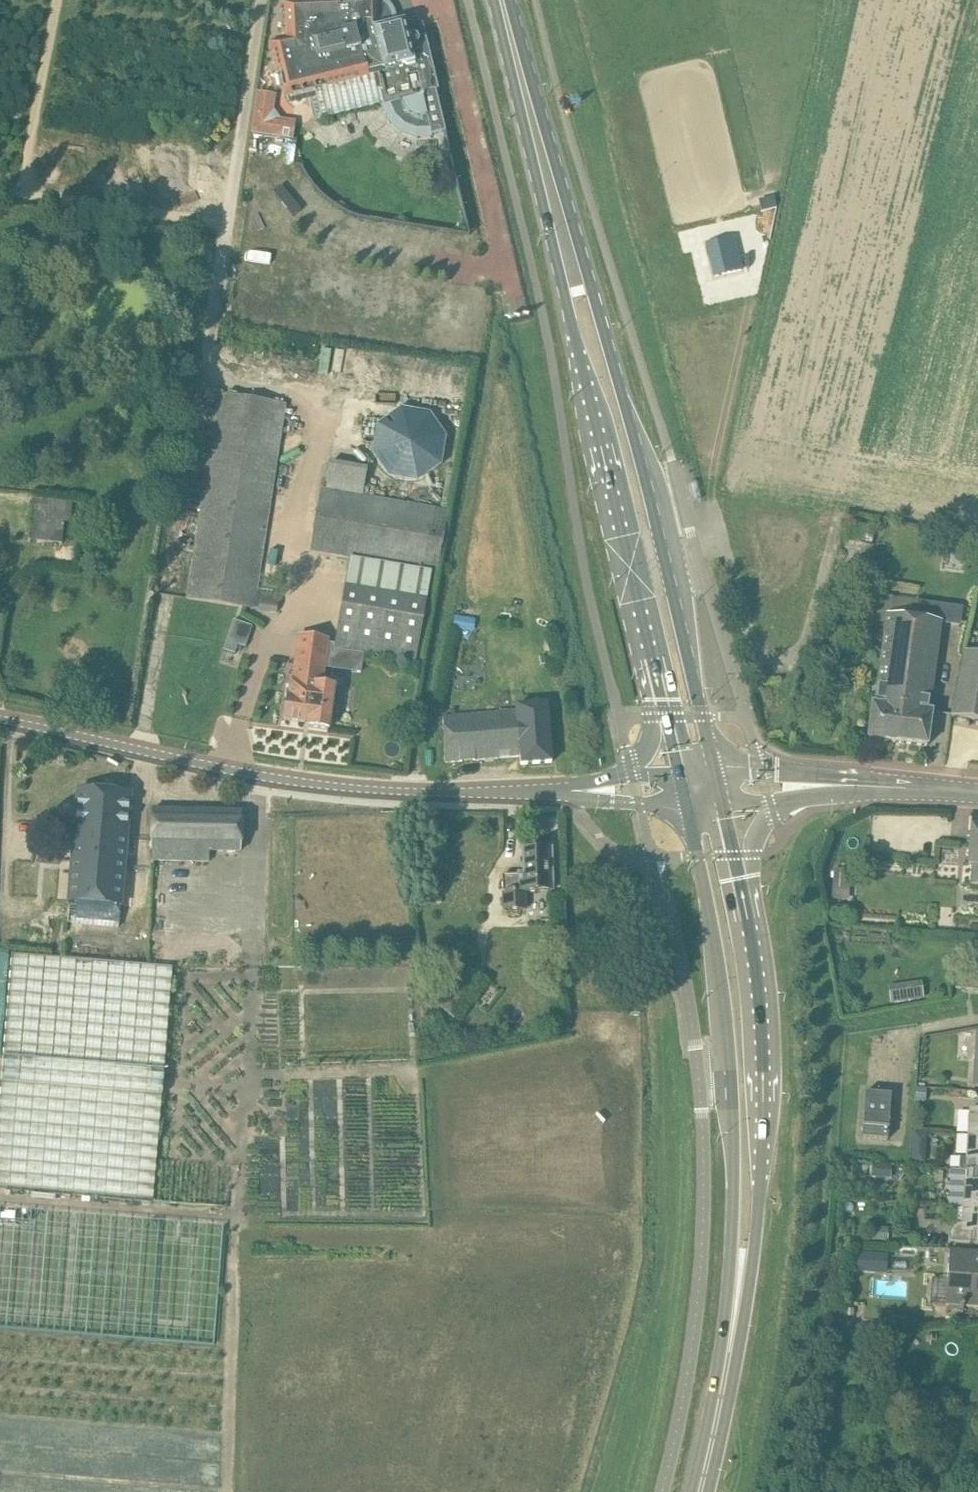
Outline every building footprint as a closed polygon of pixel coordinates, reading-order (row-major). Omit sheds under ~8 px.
[(425,36),(417,38),(414,36),(411,35),(408,36),(404,21),(395,23),(395,18),(394,14),(392,10),(390,7),(388,3),(385,1),(385,0),(338,0),(338,4),(286,6),(287,40),(269,44),(283,99),(322,89),(329,117),(377,105),(379,112),(388,124),(401,132),(416,135),(423,136),(430,136),(444,132),(434,91),(438,90),(430,62),(425,36)] [(256,92),(251,134),(293,140),(295,121),(280,119),(274,111),(276,95),(256,92)] [(410,250),(469,251),(470,229),(411,228),(410,250)] [(735,236),(706,242),(715,277),(743,270),(735,236)] [(286,403),(219,393),(187,599),(255,609),(286,403)] [(445,440),(428,416),(399,411),(375,428),(371,457),(387,481),(416,486),(440,469),(445,440)] [(311,551),(349,558),(432,573),(438,574),(449,510),(362,495),(325,489),(322,488),(311,551)] [(70,502),(32,498),(28,540),(62,543),(64,523),(68,523),(70,502)] [(432,573),(349,558),(334,648),(416,662),(432,573)] [(868,738),(894,742),(928,746),(932,712),(929,711),(941,622),(888,615),(876,704),(873,703),(868,738)] [(455,629),(465,631),(467,619),(456,618),(455,629)] [(289,698),(288,698),(285,719),(310,723),(310,726),(329,729),(335,688),(322,686),(329,640),(299,636),(292,682),(291,682),(289,698)] [(977,721),(977,653),(964,650),(950,716),(977,721)] [(552,762),(547,703),(517,706),(517,710),(443,716),(447,762),(521,756),(522,764),(552,762)] [(131,794),(78,790),(67,921),(120,925),(131,794)] [(210,862),(210,852),(241,853),(242,810),(152,808),(151,860),(210,862)] [(972,825),(969,864),(971,864),(970,884),(977,885),(977,825),(972,825)] [(525,909),(525,892),(552,891),(550,851),(524,852),(525,875),(503,876),(504,909),(525,909)] [(832,898),(849,900),(851,870),(834,868),(832,898)] [(0,953),(12,954),(64,958),(65,946),(1,940),(0,953)] [(153,1199),(173,967),(64,958),(12,954),(0,1098),(0,1186),(153,1199)] [(921,986),(910,988),(911,998),(923,996),(921,986)] [(917,1087),(916,1100),(926,1101),(927,1088),(917,1087)] [(866,1092),(862,1137),(888,1139),(891,1094),(866,1092)] [(970,1109),(969,1133),(977,1134),(977,1110),(970,1109)] [(959,1169),(977,1171),(977,1134),(969,1133),(967,1157),(960,1157),(959,1169)] [(911,1162),(924,1163),(925,1151),(912,1150),(911,1162)] [(871,1165),(870,1180),(880,1180),(881,1165),(871,1165)] [(964,1207),(977,1208),(977,1171),(959,1169),(958,1182),(965,1183),(964,1207)] [(964,1207),(963,1222),(961,1222),(959,1222),(957,1223),(954,1224),(953,1226),(951,1227),(950,1229),(949,1231),(949,1233),(948,1241),(970,1243),(971,1231),(977,1231),(976,1243),(977,1243),(977,1208),(964,1207)] [(874,1226),(873,1240),(888,1241),(889,1227),(874,1226)] [(947,1305),(977,1307),(977,1251),(951,1249),(947,1305)] [(874,1273),(875,1253),(857,1252),(856,1272),(874,1273)]
